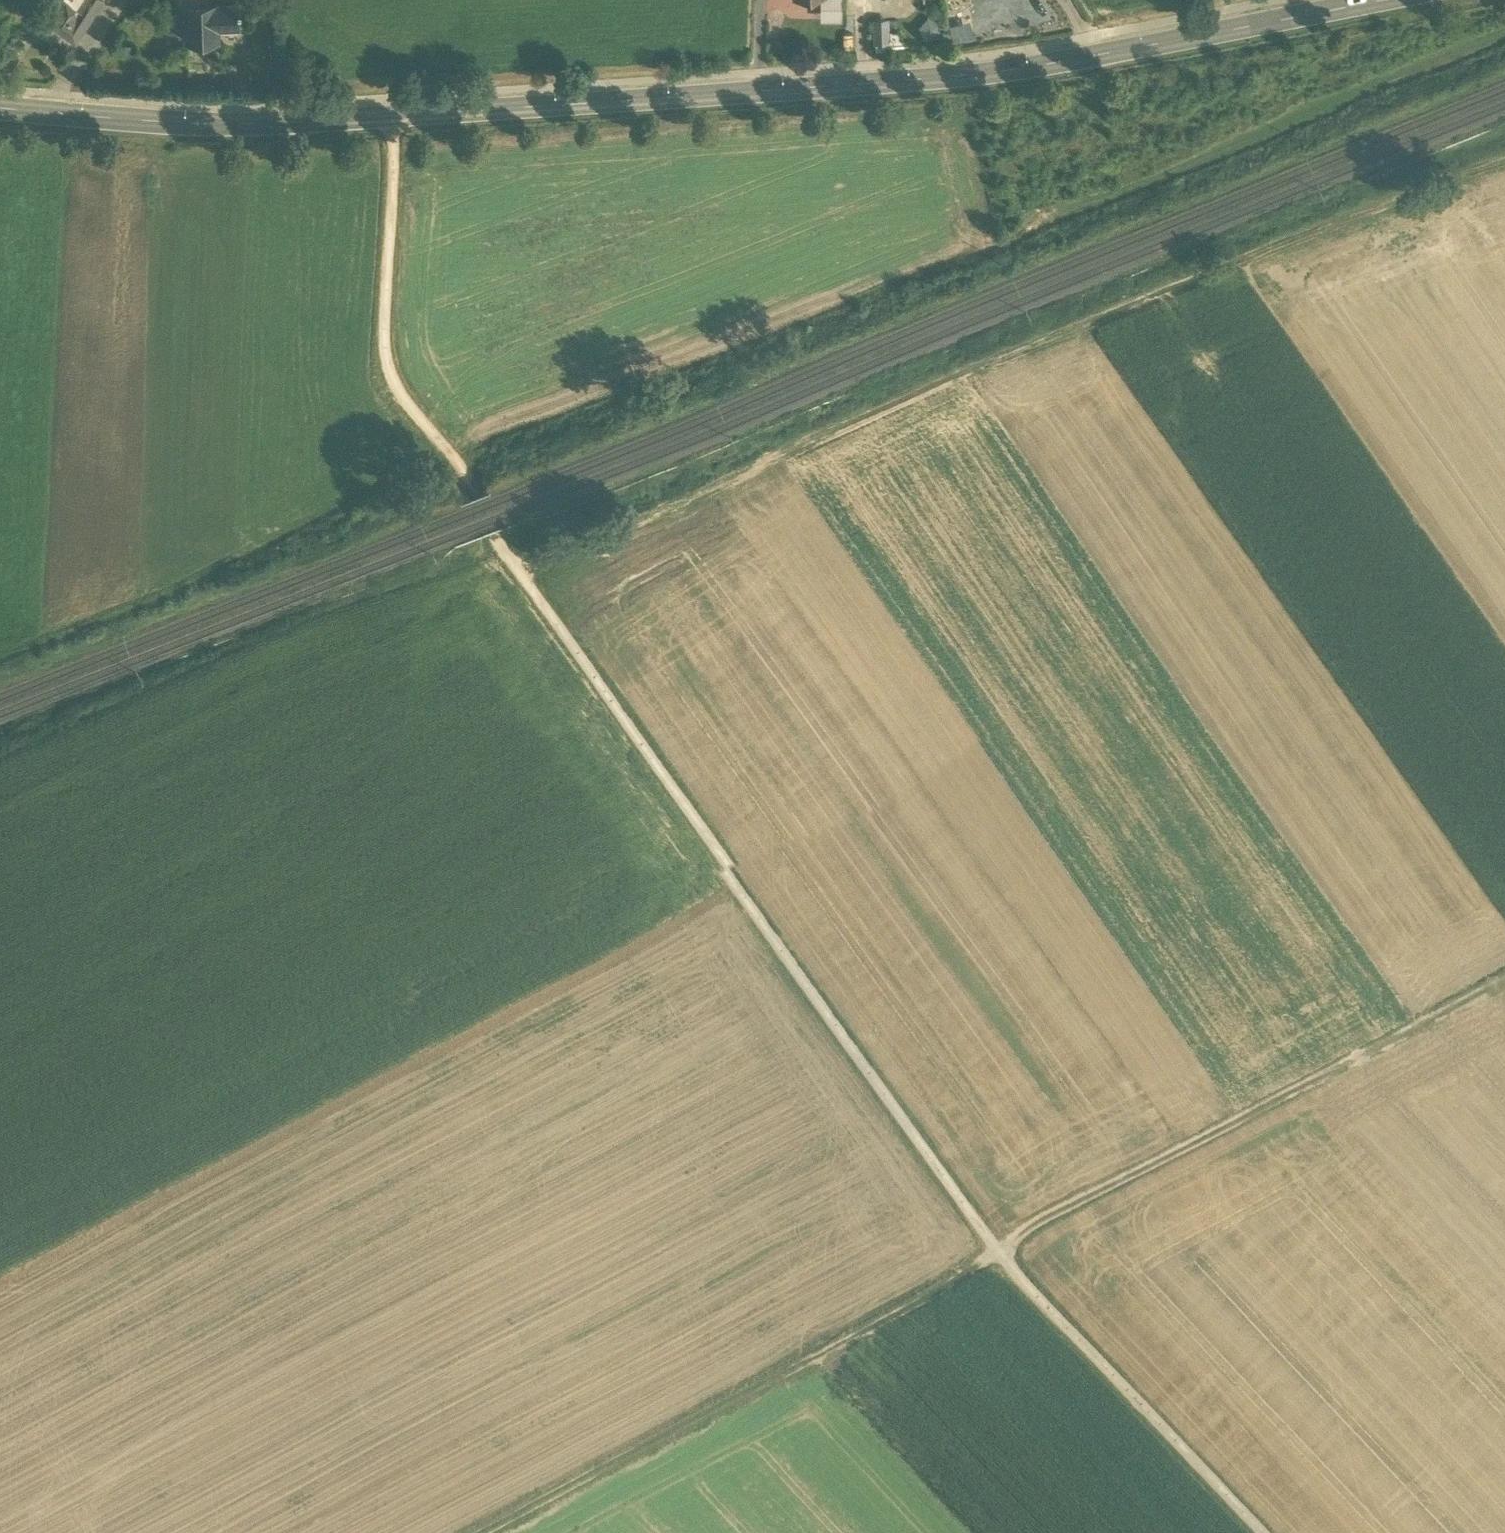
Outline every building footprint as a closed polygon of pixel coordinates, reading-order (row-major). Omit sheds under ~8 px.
[(49,24),(81,46),(96,23),(91,20),(104,0),(84,0),(73,17),(60,9),(49,24)] [(84,0),(66,0),(60,9),(73,17),(84,0)] [(826,18),(841,18),(840,0),(826,0),(826,18)] [(199,4),(185,5),(186,26),(186,41),(218,39),(218,26),(217,3),(199,4)] [(231,3),(217,3),(218,26),(239,25),(239,12),(240,12),(240,8),(239,8),(238,3),(231,3)] [(185,5),(176,5),(177,27),(186,26),(185,5)] [(889,21),(873,21),(873,45),(889,46),(889,21)] [(972,24),(950,26),(952,40),(973,37),(972,24)] [(890,32),(890,45),(907,45),(907,32),(890,32)] [(12,35),(11,47),(28,47),(29,36),(12,35)]
